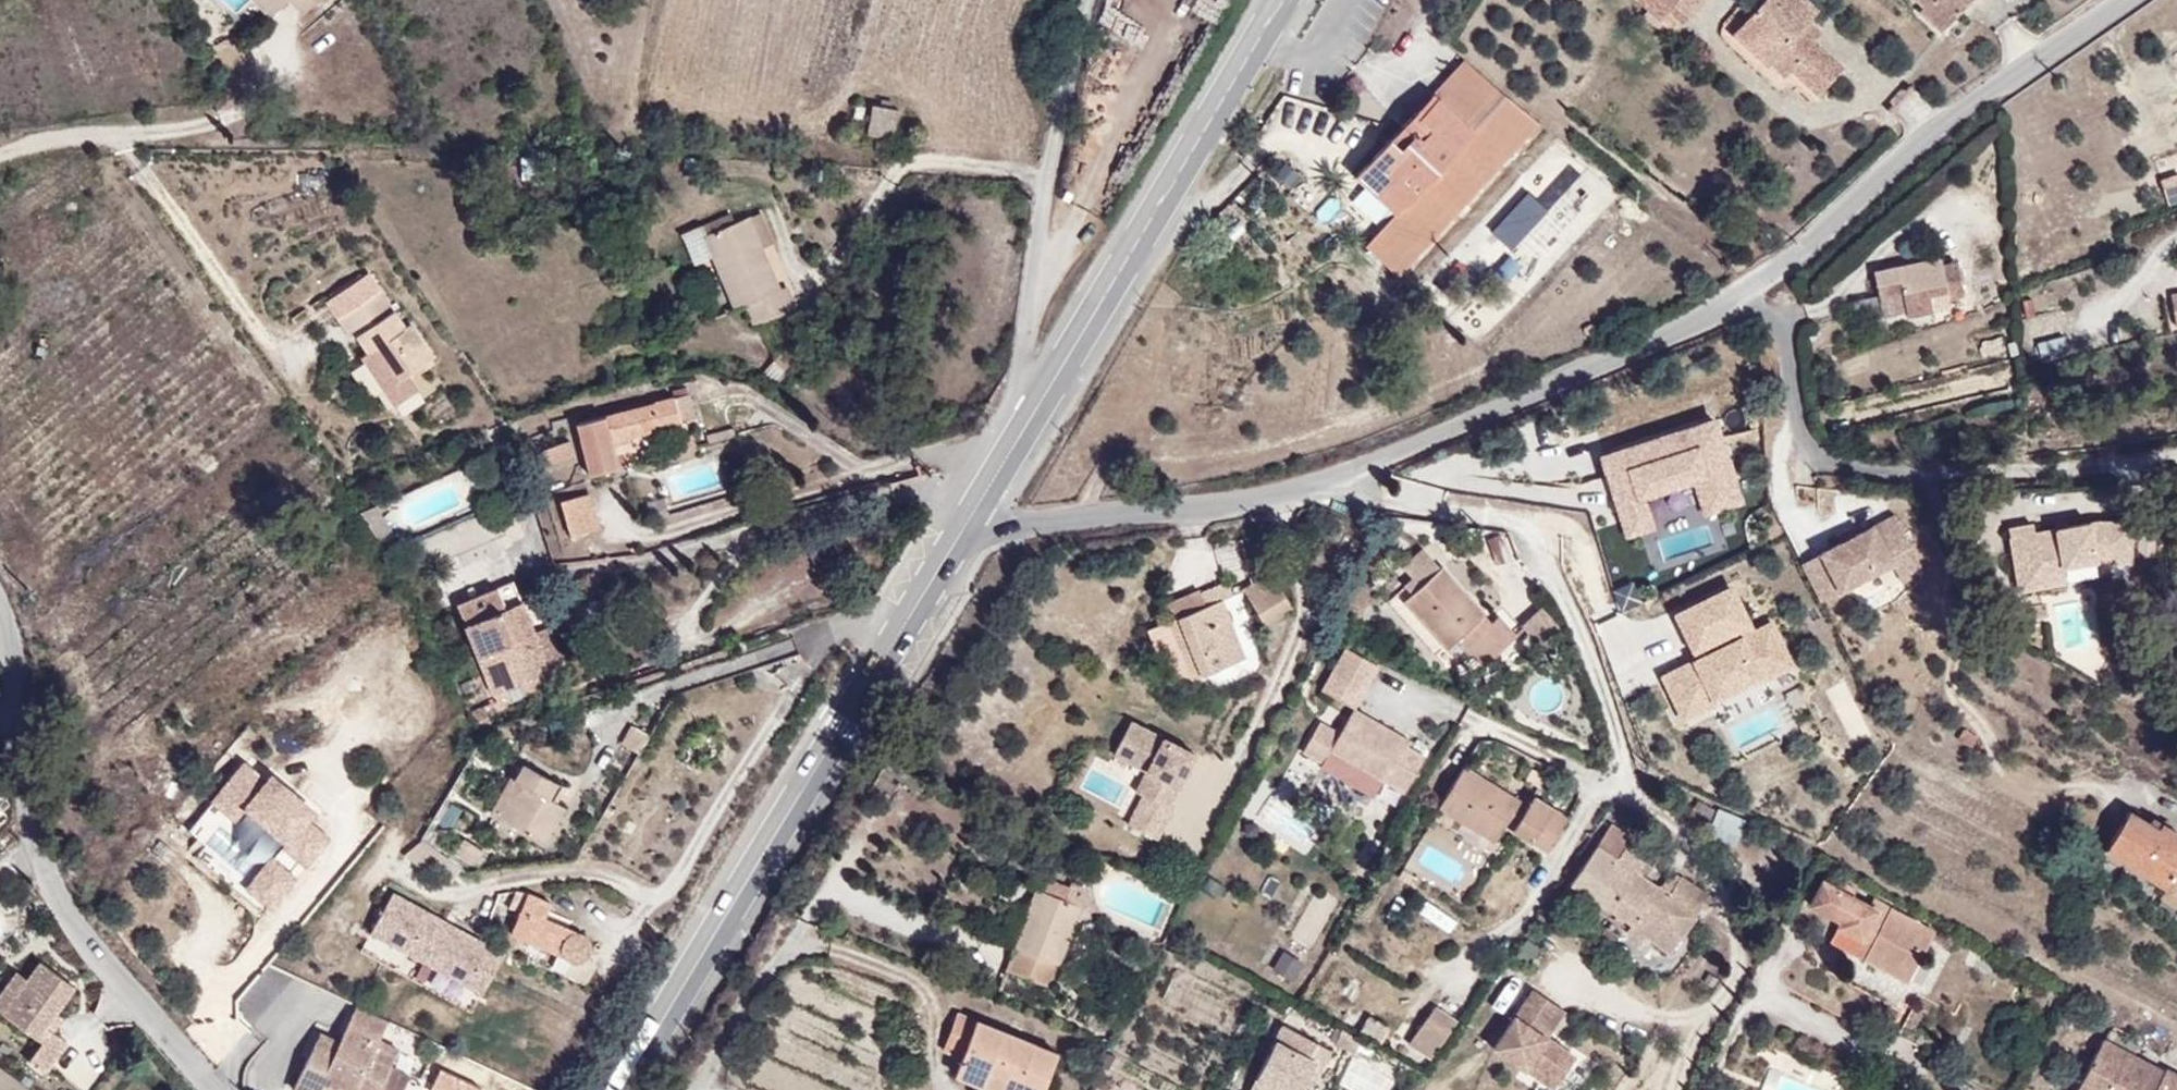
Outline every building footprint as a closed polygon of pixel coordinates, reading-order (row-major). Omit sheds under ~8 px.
[(265,0),(245,0),(262,14),(270,4),(265,0)] [(296,11),(305,0),(283,0),(296,11)] [(1680,0),(1634,0),(1660,22),(1680,0)] [(1752,22),(1738,38),(1757,56),(1766,46),(1808,85),(1831,59),(1802,32),(1789,21),(1797,12),(1805,3),(1802,0),(1743,0),(1736,7),(1752,22)] [(1909,1),(1932,21),(1951,0),(1910,0),(1909,1)] [(1752,22),(1736,7),(1721,24),(1738,38),(1752,22)] [(1810,23),(1797,12),(1789,21),(1802,32),(1810,23)] [(1420,93),(1463,130),(1497,90),(1453,55),(1420,93)] [(871,133),(888,101),(859,87),(844,119),(871,133)] [(1442,211),(1525,113),(1497,90),(1463,130),(1415,187),(1442,211)] [(1415,123),(1432,104),(1420,93),(1403,113),(1415,123)] [(1415,187),(1463,130),(1432,104),(1415,123),(1403,113),(1373,149),(1415,187)] [(1415,187),(1373,149),(1347,179),(1386,215),(1415,187)] [(1287,190),(1300,175),(1281,160),(1269,175),(1287,190)] [(1581,169),(1517,247),(1549,274),(1613,195),(1581,169)] [(2169,206),(2176,203),(2176,177),(2176,174),(2159,180),(2169,206)] [(1378,273),(1442,211),(1415,187),(1355,247),(1378,273)] [(1336,234),(1351,215),(1329,197),(1314,216),(1336,234)] [(761,249),(750,218),(739,222),(751,253),(761,249)] [(766,295),(751,253),(739,222),(693,238),(702,264),(722,319),(733,315),(739,333),(785,315),(777,291),(766,295)] [(702,264),(693,238),(690,230),(666,238),(679,272),(702,264)] [(1950,289),(1945,255),(1929,257),(1928,247),(1856,259),(1859,291),(1887,287),(1889,312),(1915,309),(1915,294),(1950,289)] [(1529,291),(1544,271),(1513,248),(1498,268),(1529,291)] [(1888,304),(1887,287),(1859,291),(1861,307),(1888,304)] [(1941,304),(1940,291),(1915,294),(1915,309),(1941,304)] [(2173,329),(2176,329),(2176,293),(2167,295),(2173,329)] [(408,386),(443,361),(419,325),(410,330),(399,317),(385,296),(341,324),(355,345),(359,342),(371,360),(384,352),(408,386)] [(2040,358),(2068,353),(2065,337),(2037,342),(2040,358)] [(2003,338),(1980,340),(1981,356),(2005,354),(2003,338)] [(408,386),(384,352),(371,360),(395,395),(408,386)] [(605,431),(623,425),(625,430),(672,412),(660,384),(564,418),(583,477),(615,464),(605,431)] [(567,453),(561,434),(530,445),(536,463),(567,453)] [(1589,538),(1656,538),(1656,521),(1675,521),(1676,502),(1625,502),(1625,487),(1599,494),(1600,521),(1589,522),(1589,538)] [(596,530),(582,496),(556,505),(569,539),(596,530)] [(408,538),(383,500),(368,507),(392,545),(408,538)] [(1876,512),(1785,560),(1806,599),(1875,562),(1885,581),(1907,569),(1876,512)] [(2015,520),(1990,524),(1999,590),(2049,583),(2047,568),(2081,561),(2115,562),(2115,519),(2074,518),(2016,529),(2015,520)] [(475,519),(418,538),(425,561),(483,543),(475,519)] [(1489,541),(1498,564),(1512,558),(1503,535),(1489,541)] [(1409,594),(1437,568),(1419,549),(1398,567),(1408,578),(1401,585),(1409,594)] [(1487,624),(1437,568),(1409,594),(1402,600),(1445,648),(1455,639),(1479,666),(1511,637),(1494,618),(1487,624)] [(533,625),(523,603),(532,599),(520,573),(462,596),(504,698),(555,679),(551,667),(561,662),(544,620),(533,625)] [(1283,613),(1258,574),(1228,592),(1254,632),(1283,613)] [(1631,582),(1610,592),(1619,612),(1640,602),(1631,582)] [(1689,662),(1655,678),(1676,724),(1797,668),(1775,620),(1752,630),(1731,586),(1668,616),(1689,662)] [(1239,668),(1217,613),(1228,607),(1221,589),(1192,600),(1197,613),(1160,626),(1184,690),(1239,668)] [(1160,626),(1197,613),(1192,600),(1155,615),(1160,626)] [(1555,630),(1538,607),(1519,622),(1535,644),(1555,630)] [(570,658),(553,616),(544,620),(561,662),(570,658)] [(1165,697),(1184,690),(1160,626),(1141,634),(1165,697)] [(1469,675),(1479,666),(1455,639),(1445,648),(1469,675)] [(1337,646),(1321,674),(1354,694),(1371,666),(1337,646)] [(1346,707),(1354,694),(1321,674),(1313,687),(1346,707)] [(484,721),(498,717),(489,696),(472,703),(484,721)] [(1397,791),(1418,756),(1399,745),(1401,740),(1348,708),(1334,731),(1314,720),(1295,751),(1315,763),(1323,750),(1376,782),(1378,779),(1397,791)] [(1187,756),(1122,721),(1107,747),(1140,764),(1137,770),(1146,775),(1120,823),(1148,838),(1163,810),(1159,808),(1187,756)] [(638,755),(647,734),(626,725),(617,746),(638,755)] [(1323,750),(1315,763),(1313,765),(1367,797),(1376,782),(1323,750)] [(252,766),(223,802),(245,820),(255,809),(296,843),(291,849),(313,867),(335,840),(313,821),(321,812),(280,778),(274,784),(252,766)] [(571,813),(566,809),(574,793),(528,766),(516,790),(530,798),(513,826),(552,847),(571,813)] [(1521,807),(1459,769),(1433,809),(1490,844),(1499,828),(1525,844),(1547,808),(1528,796),(1521,807)] [(513,826),(530,798),(516,790),(500,819),(513,826)] [(1249,818),(1303,855),(1319,831),(1265,793),(1249,818)] [(2165,839),(2152,831),(2160,819),(2141,806),(2132,820),(2105,803),(2082,837),(2146,878),(2170,893),(2176,882),(2176,878),(2151,861),(2165,839)] [(1738,841),(1751,818),(1722,805),(1712,824),(1738,841)] [(1561,817),(1547,808),(1525,844),(1539,853),(1561,817)] [(1702,888),(1670,867),(1668,869),(1660,883),(1650,876),(1641,870),(1644,864),(1621,848),(1627,839),(1603,823),(1562,884),(1655,955),(1702,888)] [(492,854),(480,835),(462,848),(475,869),(492,854)] [(2163,842),(2151,861),(2176,878),(2176,851),(2163,842)] [(1349,872),(1361,879),(1370,864),(1358,857),(1349,872)] [(277,910),(300,883),(277,865),(255,892),(277,910)] [(1655,868),(1650,876),(1660,883),(1668,869),(1664,866),(1660,871),(1655,868)] [(1342,884),(1354,891),(1361,879),(1349,872),(1342,884)] [(2167,898),(2170,893),(2146,878),(2143,883),(2167,898)] [(1832,923),(1845,898),(1824,887),(1813,911),(1832,923)] [(1047,965),(1069,908),(1022,889),(988,973),(1044,994),(1054,969),(1047,965)] [(389,893),(369,933),(482,990),(502,951),(389,893)] [(561,908),(570,907),(538,893),(517,932),(525,935),(530,926),(542,917),(561,908)] [(1915,997),(1944,945),(1882,910),(1878,916),(1845,898),(1832,923),(1852,936),(1849,941),(1882,958),(1873,974),(1915,997)] [(596,933),(601,922),(570,907),(561,908),(542,917),(530,926),(525,935),(584,961),(584,960),(596,933)] [(595,956),(600,947),(600,940),(596,933),(584,960),(585,960),(588,960),(591,959),(595,956)] [(1873,974),(1882,958),(1849,941),(1841,957),(1873,974)] [(36,944),(22,962),(10,953),(0,967),(0,998),(37,1027),(22,1046),(38,1059),(64,1027),(47,1014),(57,1000),(52,996),(71,971),(36,944)] [(1291,980),(1301,963),(1281,951),(1270,968),(1291,980)] [(595,986),(604,966),(595,956),(591,959),(588,960),(585,960),(584,960),(584,961),(565,953),(558,966),(595,986)] [(1558,1059),(1529,1036),(1518,1029),(1538,1001),(1516,984),(1470,1041),(1500,1065),(1509,1055),(1540,1080),(1558,1059)] [(378,1011),(347,994),(329,1032),(325,1040),(305,1031),(282,1080),(304,1089),(365,1089),(380,1057),(360,1048),(378,1011)] [(1529,1036),(1550,1010),(1538,1001),(1518,1029),(1529,1036)] [(1414,1055),(1443,1018),(1423,1003),(1395,1042),(1414,1055)] [(944,1063),(959,1023),(945,1017),(928,1057),(944,1063)] [(325,1040),(329,1032),(309,1023),(305,1031),(325,1040)] [(1038,1054),(959,1023),(944,1063),(1008,1089),(1026,1089),(1038,1054)] [(1311,1062),(1317,1066),(1325,1051),(1288,1031),(1280,1045),(1265,1037),(1243,1078),(1268,1089),(1297,1089),(1311,1062)] [(360,1048),(380,1057),(388,1041),(368,1032),(360,1048)] [(2147,1070),(2141,1072),(2084,1041),(2056,1089),(2176,1089),(2176,1087),(2147,1070)] [(1509,1055),(1500,1065),(1530,1089),(1533,1089),(1540,1080),(1509,1055)] [(365,1089),(386,1089),(398,1066),(380,1057),(365,1089)] [(1393,1070),(1347,1057),(1338,1089),(1340,1089),(1387,1089),(1393,1070)] [(944,1063),(937,1080),(962,1089),(1008,1089),(944,1063)] [(1783,1071),(1775,1089),(1826,1089),(1783,1071)] [(480,1087),(438,1072),(432,1089),(478,1089),(480,1087)] [(1243,1078),(1236,1089),(1268,1089),(1243,1078)]
